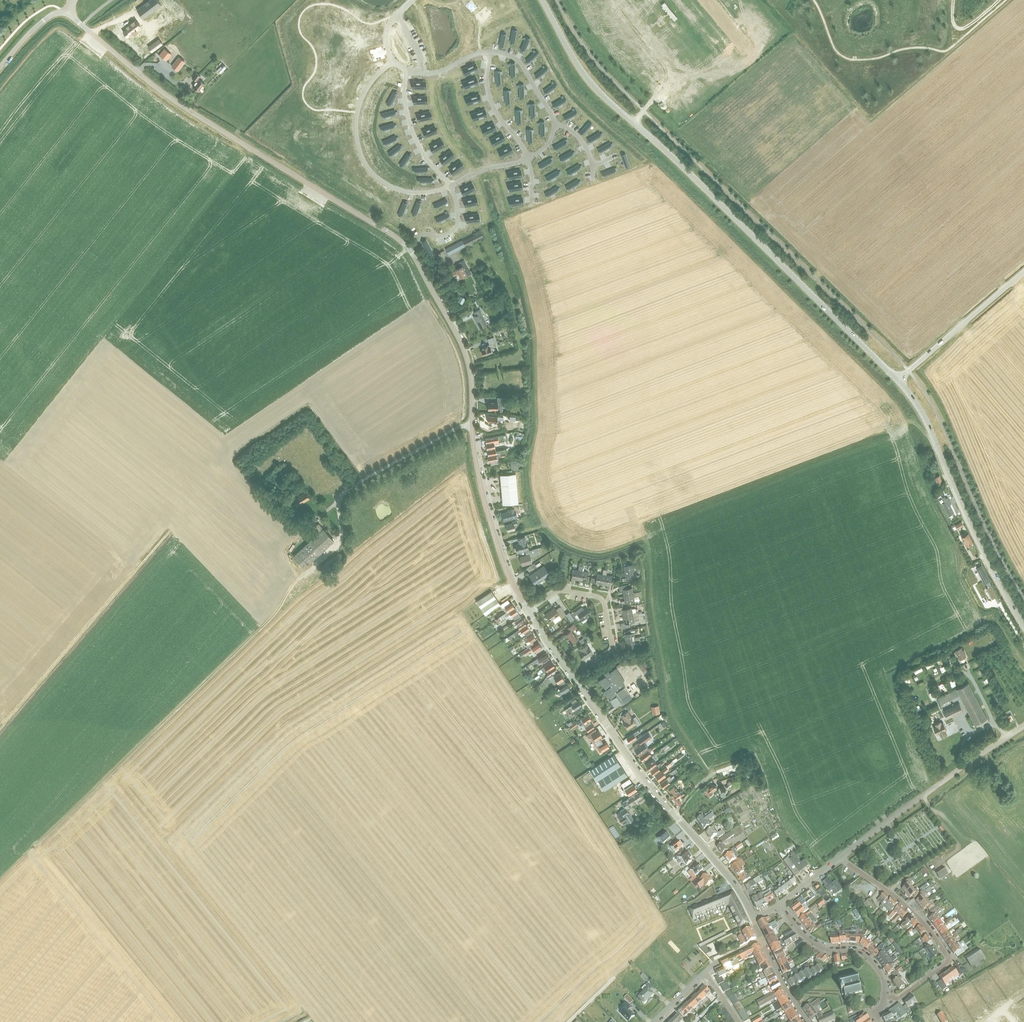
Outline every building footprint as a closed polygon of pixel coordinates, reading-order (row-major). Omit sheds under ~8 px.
[(136,10),(143,19),(161,5),(157,0),(149,0),(136,10)] [(126,29),(123,32),(127,37),(130,34),(132,36),(137,33),(135,30),(140,26),(135,20),(125,28),(126,29)] [(524,39),(521,47),(525,49),(530,38),(526,36),(525,37),(523,37),(523,39),(524,39)] [(157,40),(148,47),(151,52),(161,45),(157,40)] [(159,55),(166,61),(171,54),(164,48),(159,55)] [(533,52),(527,58),(530,62),(539,54),(535,51),(534,49),(532,51),(533,52)] [(179,57),(171,66),(177,71),(185,61),(179,57)] [(475,63),(465,67),(468,74),(478,70),(475,63)] [(224,65),(222,68),(218,72),(220,74),(224,70),(226,67),(224,65)] [(543,68),(536,73),(539,77),(548,70),(545,66),(543,65),(542,66),(543,68)] [(198,79),(200,76),(195,72),(192,77),(197,81),(196,82),(196,81),(194,84),(195,84),(193,86),(196,89),(196,90),(198,92),(198,91),(199,91),(204,84),(202,82),(201,81),(198,79)] [(476,77),(465,81),(467,88),(478,84),(476,77)] [(552,84),(545,89),(548,92),(557,86),(554,82),(553,81),(551,82),(552,84)] [(393,91),(388,101),(392,103),(397,94),(397,93),(398,92),(396,91),(395,92),(393,91)] [(479,94),(468,97),(470,104),(481,101),(479,94)] [(562,98),(554,102),(557,106),(566,101),(564,97),(563,95),(561,96),(562,98)] [(573,110),(565,115),(568,119),(577,113),(575,109),(574,109),(574,108),(572,109),(573,110)] [(484,109),(474,112),(476,119),(487,116),(484,109)] [(427,112),(417,114),(419,121),(428,119),(427,112)] [(493,122),(484,127),(487,133),(496,129),(493,122)] [(588,122),(581,130),(584,133),(590,127),(591,128),(593,127),(591,125),(592,125),(588,122)] [(432,126),(422,130),(425,137),(434,133),(432,126)] [(599,132),(589,137),(592,141),(601,136),(601,135),(603,134),(602,132),(600,133),(599,132)] [(501,133),(492,138),(496,144),(505,139),(501,133)] [(395,135),(385,140),(387,144),(397,139),(398,138),(397,136),(396,137),(395,135)] [(565,139),(555,145),(557,149),(567,144),(566,142),(568,141),(567,139),(565,140),(565,139)] [(438,141),(429,146),(433,152),(442,147),(438,141)] [(609,142),(600,147),(602,152),(612,146),(611,146),(613,145),(612,143),(610,144),(609,142)] [(398,144),(390,151),(393,155),(401,148),(403,147),(401,145),(400,146),(398,144)] [(509,145),(500,150),(504,156),(513,152),(509,145)] [(571,151),(561,156),(564,160),(573,155),(573,154),(575,153),(574,151),(572,152),(571,151)] [(447,152),(439,159),(444,164),(452,158),(447,152)] [(623,152),(621,153),(621,155),(624,165),(629,164),(625,153),(623,154),(623,152)] [(407,153),(401,162),(405,165),(411,156),(410,155),(412,154),(410,153),(409,154),(407,153)] [(550,158),(540,163),(543,167),(552,162),(551,160),(553,159),(552,157),(550,158)] [(457,163),(449,169),(453,175),(461,168),(457,163)] [(578,164),(569,170),(571,174),(581,168),(580,168),(582,167),(581,165),(579,166),(578,164)] [(614,168),(604,171),(605,176),(616,172),(615,170),(617,169),(616,167),(614,168)] [(520,170),(510,171),(511,178),(521,177),(520,170)] [(557,170),(548,176),(550,180),(559,174),(561,173),(560,171),(558,172),(557,170)] [(577,179),(568,185),(570,189),(580,183),(579,183),(581,182),(580,180),(578,181),(577,179)] [(521,182),(511,183),(512,191),(522,189),(521,182)] [(469,184),(460,188),(463,195),(473,190),(469,184)] [(556,186),(547,192),(549,196),(559,190),(558,190),(560,189),(559,187),(557,188),(556,186)] [(473,197),(463,199),(465,207),(475,204),(473,197)] [(522,197),(512,198),(513,205),(523,204),(522,197)] [(446,198),(436,203),(437,207),(445,204),(446,205),(448,205),(447,203),(448,203),(446,198)] [(417,201),(413,211),(417,213),(421,203),(421,202),(421,201),(419,200),(419,202),(417,201)] [(403,202),(399,212),(403,214),(407,203),(407,201),(406,201),(405,202),(403,202)] [(445,214),(438,217),(440,221),(450,217),(448,213),(447,213),(447,211),(445,212),(445,214)] [(476,214),(466,215),(467,222),(477,221),(476,214)] [(471,243),(483,237),(480,232),(463,241),(465,246),(467,248),(473,245),(471,243)] [(463,241),(446,250),(448,255),(464,246),(465,246),(463,241)] [(427,243),(423,245),(428,254),(432,253),(427,243)] [(467,276),(471,274),(464,260),(458,263),(460,265),(457,267),(458,268),(452,272),(454,276),(458,274),(460,277),(462,276),(464,278),(467,276)] [(493,272),(498,277),(502,273),(498,268),(493,272)] [(480,328),(486,325),(480,313),(481,313),(480,309),(474,312),(476,316),(473,317),(480,328)] [(491,347),(496,346),(493,337),(487,339),(489,345),(482,347),(483,349),(481,350),(483,355),(492,352),(490,349),(492,348),(491,347)] [(501,402),(505,402),(505,398),(498,398),(498,402),(488,402),(488,410),(491,410),(491,409),(495,409),(495,411),(502,411),(501,402)] [(488,455),(506,452),(506,451),(506,449),(506,448),(495,450),(494,443),(507,440),(506,434),(485,438),(487,449),(488,455)] [(498,457),(505,456),(504,452),(487,456),(488,461),(490,461),(491,465),(499,463),(498,457)] [(510,461),(511,469),(515,469),(515,471),(518,470),(518,468),(517,467),(520,467),(519,463),(517,463),(516,460),(510,461)] [(500,475),(502,504),(518,503),(515,473),(500,475)] [(936,477),(934,478),(933,478),(935,484),(938,482),(942,481),(939,475),(935,477),(936,477)] [(296,506),(309,498),(306,491),(297,497),(292,500),(296,506)] [(945,497),(942,498),(944,503),(942,504),(948,516),(954,513),(949,505),(951,504),(948,497),(946,498),(945,497)] [(516,513),(520,512),(518,504),(512,505),(513,508),(508,510),(508,511),(502,513),(504,521),(517,517),(516,513)] [(512,530),(515,530),(514,529),(515,529),(514,524),(516,524),(515,520),(512,522),(512,523),(505,525),(507,531),(512,530)] [(318,533),(329,545),(334,541),(318,523),(314,527),(319,532),(318,533)] [(966,546),(973,542),(968,533),(962,537),(966,546)] [(526,546),(527,546),(524,536),(517,538),(519,543),(514,545),(517,553),(527,550),(526,546)] [(304,568),(318,555),(307,543),(293,556),(304,568)] [(538,547),(532,549),(525,551),(526,555),(519,557),(522,565),(531,562),(530,557),(539,554),(538,551),(539,551),(538,547)] [(342,560),(341,558),(338,554),(320,567),(323,571),(337,561),(338,564),(342,560)] [(637,565),(633,565),(627,566),(626,564),(623,564),(625,573),(640,571),(639,569),(637,569),(637,565)] [(578,580),(581,565),(579,565),(578,570),(573,569),(571,582),(573,583),(574,579),(578,580)] [(583,565),(581,565),(578,580),(587,581),(588,578),(586,578),(587,572),(583,571),(584,568),(583,567),(583,565)] [(981,565),(976,568),(978,570),(977,570),(982,581),(983,581),(985,584),(986,583),(989,582),(990,581),(981,565)] [(541,578),(548,573),(544,566),(529,576),(534,583),(536,581),(537,583),(542,580),(541,578)] [(602,584),(605,569),(603,569),(602,574),(597,574),(596,580),(594,579),(593,582),(602,584)] [(607,570),(605,569),(602,584),(607,585),(606,589),(609,589),(611,576),(606,575),(607,570)] [(640,571),(625,573),(626,577),(622,578),(622,581),(635,579),(634,574),(640,573),(640,571)] [(989,582),(986,583),(988,587),(987,588),(993,598),(995,597),(997,596),(992,585),(991,585),(989,582)] [(641,591),(638,591),(633,592),(632,587),(627,588),(627,584),(618,585),(619,590),(623,589),(624,596),(641,593),(641,591)] [(490,611),(500,604),(491,591),(476,601),(485,615),(486,614),(487,613),(490,611)] [(641,593),(624,596),(624,600),(621,601),(621,603),(634,601),(633,597),(641,595),(641,593)] [(504,611),(501,613),(498,615),(500,617),(514,607),(511,602),(510,603),(507,600),(500,604),(504,611)] [(554,608),(544,615),(549,621),(552,619),(555,623),(561,619),(560,617),(565,614),(560,606),(555,610),(554,608)] [(499,617),(501,620),(505,617),(510,613),(515,620),(520,616),(514,607),(500,617),(499,617)] [(582,607),(576,610),(578,613),(577,614),(582,620),(590,614),(586,608),(583,609),(582,607)] [(636,612),(635,608),(631,609),(631,608),(618,610),(619,613),(622,612),(623,616),(638,614),(637,612),(636,612)] [(638,614),(623,616),(624,622),(620,623),(621,628),(630,626),(629,622),(634,622),(633,617),(638,616),(638,614)] [(519,629),(526,624),(523,620),(521,617),(514,621),(519,629)] [(571,630),(576,627),(573,623),(567,627),(569,630),(564,634),(571,644),(577,639),(571,630)] [(519,629),(507,637),(509,640),(512,638),(512,637),(515,635),(520,631),(520,630),(521,631),(522,632),(523,632),(526,636),(532,633),(529,629),(526,624),(519,629)] [(629,631),(624,632),(625,641),(640,638),(640,636),(634,637),(633,633),(635,632),(636,632),(637,631),(637,630),(638,629),(638,628),(639,628),(639,627),(628,629),(629,631)] [(536,639),(532,634),(532,633),(526,636),(527,637),(524,639),(527,644),(525,646),(526,647),(527,646),(528,647),(532,645),(530,642),(536,639)] [(640,638),(625,641),(626,645),(622,646),(623,648),(636,646),(635,641),(640,640),(640,638)] [(531,650),(532,649),(534,652),(541,647),(538,642),(534,644),(533,644),(532,645),(528,647),(528,648),(523,651),(523,650),(519,653),(521,656),(525,653),(526,654),(531,650)] [(582,651),(579,653),(583,659),(592,653),(588,647),(587,647),(586,644),(582,647),(583,650),(582,651)] [(955,651),(953,652),(955,656),(957,655),(960,659),(966,656),(964,653),(965,652),(964,649),(962,650),(961,647),(955,650),(955,651)] [(541,664),(549,658),(545,653),(532,661),(534,664),(537,662),(539,661),(541,664)] [(626,662),(626,661),(625,660),(616,666),(617,668),(626,662)] [(543,671),(540,673),(541,675),(545,672),(554,666),(551,661),(544,666),(541,668),(543,671)] [(554,666),(545,672),(547,675),(543,681),(544,681),(553,675),(551,673),(557,670),(554,666)] [(605,676),(598,681),(600,682),(602,685),(603,687),(604,687),(606,690),(603,691),(604,693),(606,696),(607,698),(608,698),(609,697),(611,700),(609,701),(610,702),(613,706),(614,707),(621,703),(622,704),(631,697),(624,687),(625,686),(622,681),(624,680),(616,668),(609,672),(608,671),(604,674),(605,676)] [(553,675),(544,681),(541,683),(543,686),(550,681),(554,679),(555,680),(556,680),(558,683),(561,687),(566,683),(559,672),(553,676),(553,675)] [(975,724),(987,718),(968,682),(956,689),(975,724)] [(569,688),(566,683),(561,687),(552,692),(549,694),(551,696),(553,694),(554,695),(557,693),(556,692),(560,690),(562,693),(569,688)] [(571,705),(565,710),(570,718),(575,715),(574,714),(582,708),(581,706),(581,705),(578,700),(577,700),(576,698),(572,701),(574,703),(571,705)] [(959,703),(944,711),(947,718),(963,711),(959,703)] [(627,712),(622,715),(624,719),(625,719),(626,720),(623,722),(627,729),(636,723),(637,725),(640,723),(635,716),(632,718),(631,717),(627,712)] [(580,726),(583,724),(585,728),(587,731),(594,727),(592,723),(591,724),(589,720),(591,719),(587,714),(577,722),(569,727),(570,729),(577,724),(577,725),(578,724),(580,726)] [(947,735),(945,730),(947,729),(943,722),(941,723),(940,721),(932,725),(937,734),(939,733),(942,737),(947,735)] [(595,729),(585,736),(588,740),(589,740),(590,739),(599,753),(609,747),(605,742),(603,743),(600,737),(601,736),(597,730),(596,731),(595,729)] [(634,735),(639,732),(638,730),(626,737),(629,742),(636,738),(634,735)] [(644,742),(651,737),(647,732),(637,739),(639,742),(633,747),(634,748),(634,749),(638,755),(648,748),(644,742)] [(649,751),(655,747),(654,745),(639,756),(643,760),(647,757),(651,754),(648,751),(649,751)] [(613,754),(590,770),(597,781),(598,780),(620,765),(613,754)] [(648,758),(643,762),(649,769),(656,763),(652,758),(655,756),(653,754),(651,755),(651,756),(648,758)] [(658,767),(664,763),(662,761),(650,770),(653,775),(660,770),(658,767)] [(620,765),(598,780),(604,790),(627,775),(620,765)] [(663,773),(668,769),(666,767),(655,775),(659,781),(665,775),(663,773)] [(669,775),(666,778),(660,783),(664,788),(673,781),(669,775)] [(627,785),(631,782),(629,779),(621,784),(623,788),(624,787),(627,785)] [(627,785),(624,787),(624,788),(628,794),(636,789),(636,788),(636,787),(635,785),(634,785),(632,783),(628,786),(627,785)] [(712,792),(716,789),(717,788),(714,784),(709,788),(708,788),(704,791),(709,797),(713,794),(712,792)] [(679,792),(677,790),(674,785),(668,790),(672,795),(670,796),(677,806),(681,802),(678,798),(684,794),(681,790),(679,792)] [(630,796),(622,801),(625,806),(626,808),(632,804),(634,804),(636,802),(636,801),(638,800),(638,799),(642,796),(640,793),(639,793),(638,791),(636,793),(635,792),(630,795),(630,796)] [(620,811),(616,814),(619,819),(621,822),(622,822),(623,824),(626,822),(627,823),(628,822),(632,820),(628,813),(626,810),(627,810),(626,808),(625,806),(624,807),(624,808),(620,811)] [(702,815),(702,814),(696,818),(697,819),(699,822),(701,826),(703,828),(704,829),(709,826),(709,825),(712,823),(710,821),(710,822),(709,820),(714,817),(710,812),(703,817),(702,815)] [(717,835),(717,836),(719,838),(724,834),(722,831),(718,834),(714,827),(706,832),(711,839),(717,835)] [(665,832),(657,839),(662,844),(670,837),(665,832)] [(732,832),(726,836),(720,840),(722,843),(717,847),(722,854),(727,850),(724,846),(727,844),(725,842),(728,839),(734,835),(732,832)] [(678,841),(671,848),(675,853),(678,850),(679,850),(681,848),(683,847),(678,841)] [(732,852),(724,857),(729,864),(736,859),(733,855),(734,855),(733,852),(735,851),(734,849),(731,850),(732,852)] [(687,851),(679,858),(684,863),(687,866),(692,861),(689,859),(692,857),(687,851)] [(793,854),(788,858),(800,874),(805,870),(793,854)] [(793,854),(805,870),(806,869),(808,869),(809,868),(809,867),(805,860),(801,863),(793,854)] [(734,865),(731,867),(738,876),(742,873),(744,872),(742,868),(745,866),(741,860),(740,861),(738,858),(732,863),(734,865)] [(800,874),(788,858),(784,861),(795,877),(799,874),(800,874)] [(692,864),(688,868),(691,870),(690,871),(695,876),(703,870),(698,864),(694,867),(692,864)] [(936,873),(939,878),(947,873),(944,867),(936,873)] [(742,873),(738,876),(743,883),(750,878),(749,876),(747,877),(746,875),(747,875),(746,873),(745,874),(744,872),(742,873)] [(796,880),(790,872),(787,873),(790,877),(788,880),(792,886),(796,883),(795,881),(796,880)] [(712,881),(707,875),(700,880),(698,877),(691,883),(692,884),(694,882),(697,886),(697,885),(700,888),(704,885),(706,887),(712,881)] [(753,880),(757,885),(762,882),(759,877),(753,880)] [(781,878),(779,879),(782,883),(787,890),(792,886),(788,880),(784,882),(781,878)] [(780,885),(777,887),(781,894),(787,890),(782,883),(779,879),(777,881),(780,885)] [(843,889),(836,881),(832,884),(828,879),(823,883),(825,886),(823,887),(826,890),(827,889),(830,892),(832,891),(835,895),(843,889)] [(905,893),(913,888),(911,886),(914,883),(910,879),(904,883),(906,886),(902,889),(905,893)] [(753,880),(749,883),(749,884),(745,886),(752,899),(757,909),(767,904),(763,897),(762,894),(760,892),(755,895),(751,888),(757,885),(753,880)] [(781,894),(777,887),(774,889),(771,885),(769,887),(770,889),(776,897),(781,894)] [(768,891),(762,894),(763,897),(767,904),(774,900),(769,890),(770,889),(769,887),(766,888),(768,891)] [(914,891),(913,888),(905,893),(909,898),(913,895),(915,898),(918,895),(921,893),(917,888),(914,891)] [(840,893),(847,903),(851,900),(844,891),(840,893)] [(921,893),(918,895),(920,898),(916,901),(919,906),(927,900),(925,898),(928,896),(924,891),(921,893)] [(733,892),(722,896),(726,906),(728,905),(730,907),(738,903),(733,892)] [(884,893),(877,900),(882,904),(888,897),(884,893)] [(722,896),(716,898),(721,909),(724,908),(723,907),(726,906),(722,896)] [(882,904),(880,906),(883,908),(884,907),(890,912),(892,910),(898,904),(892,898),(891,899),(888,897),(882,904)] [(716,898),(711,901),(715,910),(717,909),(718,910),(721,909),(716,898)] [(796,905),(791,909),(794,912),(801,907),(802,906),(801,906),(803,904),(799,899),(794,903),(796,905)] [(869,914),(875,910),(877,909),(871,899),(863,904),(869,914)] [(928,903),(927,900),(919,906),(923,910),(927,907),(929,910),(935,905),(931,900),(928,903)] [(711,901),(706,903),(710,913),(713,912),(713,911),(715,910),(711,901)] [(706,903),(700,905),(704,915),(707,914),(710,913),(706,903)] [(738,903),(730,907),(731,909),(730,910),(731,912),(741,908),(738,903)] [(801,907),(794,912),(798,918),(806,911),(808,909),(804,904),(803,904),(801,906),(802,906),(801,907)] [(700,905),(695,907),(699,917),(702,916),(704,915),(700,905)] [(898,915),(904,909),(899,905),(893,912),(892,910),(890,912),(887,915),(891,919),(896,913),(898,915)] [(933,924),(940,920),(939,919),(941,917),(940,916),(943,914),(941,912),(940,910),(937,912),(936,911),(939,909),(937,906),(929,911),(932,915),(928,918),(929,919),(933,924)] [(695,907),(690,909),(694,919),(696,918),(696,919),(699,917),(695,907)] [(741,908),(731,912),(733,916),(734,915),(734,917),(743,913),(741,908)] [(904,909),(898,915),(895,918),(897,919),(899,917),(900,916),(903,918),(908,913),(904,909)] [(809,912),(799,919),(803,924),(809,919),(813,916),(809,912)] [(743,913),(734,917),(735,919),(736,922),(746,918),(743,913)] [(907,926),(914,919),(910,914),(904,919),(906,922),(905,924),(904,923),(901,926),(904,929),(905,928),(907,926)] [(809,919),(803,924),(807,929),(813,925),(817,922),(813,916),(809,919)] [(758,923),(761,929),(769,925),(767,921),(770,919),(769,917),(758,923)] [(746,918),(736,922),(738,925),(739,927),(748,923),(746,918)] [(914,919),(907,926),(905,928),(907,930),(911,926),(913,928),(918,923),(914,919)] [(940,920),(933,924),(937,929),(944,925),(940,920)] [(775,922),(769,925),(761,929),(767,940),(775,936),(775,935),(772,931),(778,928),(775,922)] [(813,925),(807,929),(810,933),(812,932),(813,932),(821,926),(819,924),(815,927),(813,925)] [(920,925),(916,929),(918,931),(921,935),(925,932),(920,925)] [(942,936),(948,932),(944,926),(938,931),(942,936)] [(745,938),(754,934),(751,928),(742,932),(744,935),(742,936),(742,935),(738,937),(741,942),(739,943),(739,944),(745,941),(744,941),(746,940),(745,938)] [(851,934),(849,942),(859,943),(864,935),(857,935),(858,930),(851,929),(851,934)] [(724,935),(724,936),(726,934),(725,932),(699,946),(700,947),(700,948),(705,945),(707,944),(709,943),(711,942),(713,941),(712,941),(713,941),(715,940),(714,940),(715,940),(716,940),(716,939),(717,939),(718,939),(718,938),(719,938),(720,938),(720,937),(722,937),(722,936),(722,937),(723,936),(724,936),(724,935)] [(948,932),(942,936),(946,942),(952,937),(948,932)] [(778,942),(770,947),(774,954),(777,953),(782,950),(785,948),(786,947),(787,947),(794,942),(795,941),(798,940),(794,933),(778,942)] [(831,937),(830,937),(831,943),(837,943),(840,943),(839,935),(837,935),(837,933),(830,934),(831,937)] [(756,938),(754,934),(745,938),(746,940),(744,941),(745,941),(739,944),(740,946),(756,938)] [(864,937),(860,944),(867,949),(872,943),(869,941),(872,937),(870,935),(867,939),(864,937)] [(927,945),(932,941),(927,935),(921,940),(923,943),(925,942),(927,945)] [(778,942),(775,936),(767,940),(770,947),(778,942)] [(798,948),(804,944),(801,939),(795,943),(798,948)] [(950,949),(957,944),(953,939),(946,943),(950,949)] [(872,943),(867,949),(872,955),(873,954),(874,952),(877,949),(873,945),(873,944),(872,943)] [(954,954),(955,954),(957,957),(965,952),(959,943),(957,944),(950,949),(954,954)] [(874,952),(873,954),(876,958),(878,956),(881,954),(882,952),(885,950),(883,948),(884,946),(882,944),(877,949),(874,952)] [(753,954),(761,949),(759,945),(745,952),(747,957),(753,954)] [(929,946),(919,953),(921,956),(925,953),(926,955),(925,956),(929,962),(931,960),(935,958),(936,958),(936,957),(937,956),(931,948),(931,949),(929,946)] [(777,953),(774,954),(777,961),(781,960),(785,957),(782,951),(785,950),(785,948),(782,950),(777,953)] [(878,956),(876,958),(884,969),(889,966),(891,965),(893,963),(893,962),(897,959),(895,956),(892,959),(888,953),(891,951),(889,948),(885,950),(882,952),(881,954),(878,956)] [(764,954),(761,949),(753,954),(747,957),(748,959),(754,956),(755,958),(764,954)] [(978,949),(965,958),(972,967),(985,958),(978,949)] [(745,952),(735,957),(740,965),(745,963),(744,961),(748,959),(747,957),(745,952)] [(819,960),(820,959),(824,962),(827,959),(828,959),(830,957),(826,954),(824,957),(823,955),(820,953),(816,957),(819,960)] [(759,967),(761,966),(768,962),(764,954),(755,958),(759,967)] [(740,965),(735,957),(728,960),(729,960),(733,969),(740,965)] [(788,961),(785,957),(781,960),(777,961),(781,968),(784,966),(788,964),(791,963),(791,962),(793,961),(792,959),(788,961)] [(814,966),(818,974),(824,971),(822,968),(820,965),(817,959),(814,961),(817,964),(814,966)] [(733,969),(729,960),(721,964),(722,966),(715,970),(716,973),(723,969),(727,975),(729,974),(728,971),(733,969)] [(781,968),(784,975),(791,971),(789,966),(794,963),(793,961),(791,962),(791,963),(788,964),(784,966),(781,968)] [(758,976),(760,975),(771,969),(768,962),(761,966),(764,972),(761,973),(761,972),(757,974),(758,976)] [(889,966),(884,969),(887,975),(894,971),(892,968),(895,966),(894,965),(896,963),(895,962),(893,963),(891,965),(889,966)] [(808,964),(806,966),(813,977),(818,974),(814,966),(811,968),(808,964)] [(962,965),(958,967),(963,973),(966,971),(962,965)] [(806,970),(804,972),(803,972),(807,978),(808,980),(813,977),(806,966),(804,967),(806,970)] [(892,977),(897,973),(902,970),(900,967),(896,970),(896,971),(891,975),(892,977)] [(946,973),(952,980),(958,975),(959,977),(963,974),(963,973),(958,967),(955,970),(953,968),(946,973)] [(803,972),(804,972),(802,970),(799,972),(797,968),(795,969),(802,981),(807,978),(803,972)] [(718,976),(715,978),(717,982),(723,979),(722,977),(727,975),(723,969),(716,973),(718,976)] [(771,969),(760,975),(762,981),(774,975),(771,969)] [(795,974),(792,976),(797,984),(802,981),(795,969),(793,971),(795,974)] [(897,973),(892,977),(895,980),(892,982),(898,991),(901,989),(902,989),(904,988),(903,987),(904,987),(899,980),(901,979),(897,973)] [(952,980),(946,973),(940,978),(941,980),(937,983),(942,989),(946,986),(945,985),(952,980)] [(643,974),(641,976),(647,982),(649,980),(643,974)] [(797,984),(792,976),(789,978),(787,974),(784,976),(788,982),(791,987),(797,984)] [(862,994),(862,993),(861,993),(860,985),(861,985),(860,984),(858,976),(859,976),(858,975),(857,976),(857,974),(856,975),(856,976),(853,977),(853,976),(852,976),(852,977),(849,978),(848,977),(848,978),(845,979),(844,978),(843,978),(844,979),(840,980),(840,979),(839,979),(839,980),(838,981),(838,982),(840,981),(842,989),(841,990),(842,996),(845,996),(845,997),(844,999),(845,999),(846,998),(855,996),(857,1002),(863,1001),(862,994)] [(762,981),(758,982),(760,987),(768,983),(770,986),(778,982),(774,975),(762,981)] [(727,982),(720,985),(724,993),(730,990),(727,982)] [(770,986),(761,990),(762,992),(766,991),(766,992),(771,990),(773,993),(776,991),(781,988),(778,982),(770,986)] [(639,998),(638,999),(641,1002),(642,1001),(644,1004),(647,1001),(651,998),(654,995),(652,993),(655,990),(648,983),(642,989),(645,992),(640,996),(639,998)] [(705,987),(701,991),(706,997),(710,993),(712,995),(715,993),(710,988),(708,990),(705,987)] [(773,993),(757,1002),(759,1007),(776,998),(778,1001),(786,997),(782,991),(781,988),(776,991),(773,993)] [(701,991),(696,996),(702,1001),(706,997),(701,991)] [(735,994),(734,995),(728,997),(733,1005),(740,1002),(735,994)] [(627,995),(624,998),(630,1004),(633,1001),(627,995)] [(902,1008),(906,1014),(908,1016),(911,1013),(908,1008),(916,1002),(911,995),(908,997),(909,999),(904,1002),(906,1005),(902,1008)] [(696,996),(692,1000),(697,1005),(702,1001),(696,996)] [(778,1001),(781,1007),(776,1010),(777,1012),(782,1009),(782,1008),(790,1004),(786,997),(778,1001)] [(819,999),(810,1005),(813,1009),(822,1002),(819,999)] [(692,1000),(688,1004),(693,1009),(697,1005),(692,1000)] [(740,1002),(733,1005),(737,1010),(738,1013),(744,1009),(743,1007),(740,1002)] [(624,1010),(620,1013),(629,1021),(635,1016),(632,1013),(630,1011),(632,1008),(627,1003),(622,1008),(624,1010)] [(693,1009),(688,1004),(683,1008),(689,1013),(693,1009)] [(782,1009),(777,1012),(775,1013),(777,1015),(783,1011),(785,1014),(786,1014),(785,1013),(792,1009),(790,1004),(782,1008),(782,1009)] [(810,1011),(813,1009),(810,1005),(810,1004),(803,1009),(806,1013),(810,1011)] [(899,1004),(891,1009),(894,1013),(893,1014),(894,1015),(896,1014),(897,1013),(901,1018),(906,1014),(902,1008),(899,1004)] [(689,1013),(683,1008),(679,1012),(684,1018),(689,1013)] [(738,1013),(743,1021),(744,1021),(749,1019),(744,1009),(738,1013)] [(792,1009),(785,1013),(786,1014),(785,1014),(790,1021),(789,1021),(793,1021),(798,1017),(792,1009)] [(811,1020),(816,1016),(817,1015),(819,1013),(821,1011),(820,1010),(816,1013),(813,1009),(810,1011),(806,1013),(811,1020)] [(891,1009),(888,1012),(889,1013),(882,1017),(885,1021),(894,1021),(890,1015),(894,1013),(891,1009)] [(817,1015),(816,1016),(819,1021),(831,1021),(835,1020),(834,1018),(835,1017),(833,1012),(823,1017),(821,1013),(819,1013),(817,1015)]
